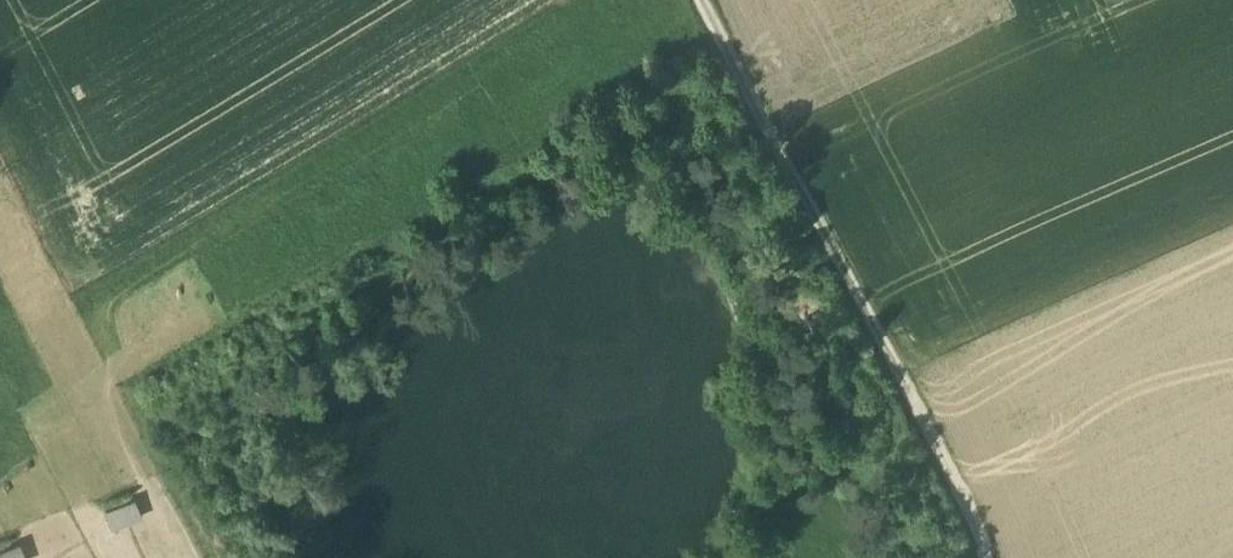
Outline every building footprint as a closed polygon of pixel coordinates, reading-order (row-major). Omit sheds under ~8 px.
[(104,510),(112,529),(142,517),(135,498),(104,510)] [(21,544),(0,552),(0,557),(26,557),(21,544)]
